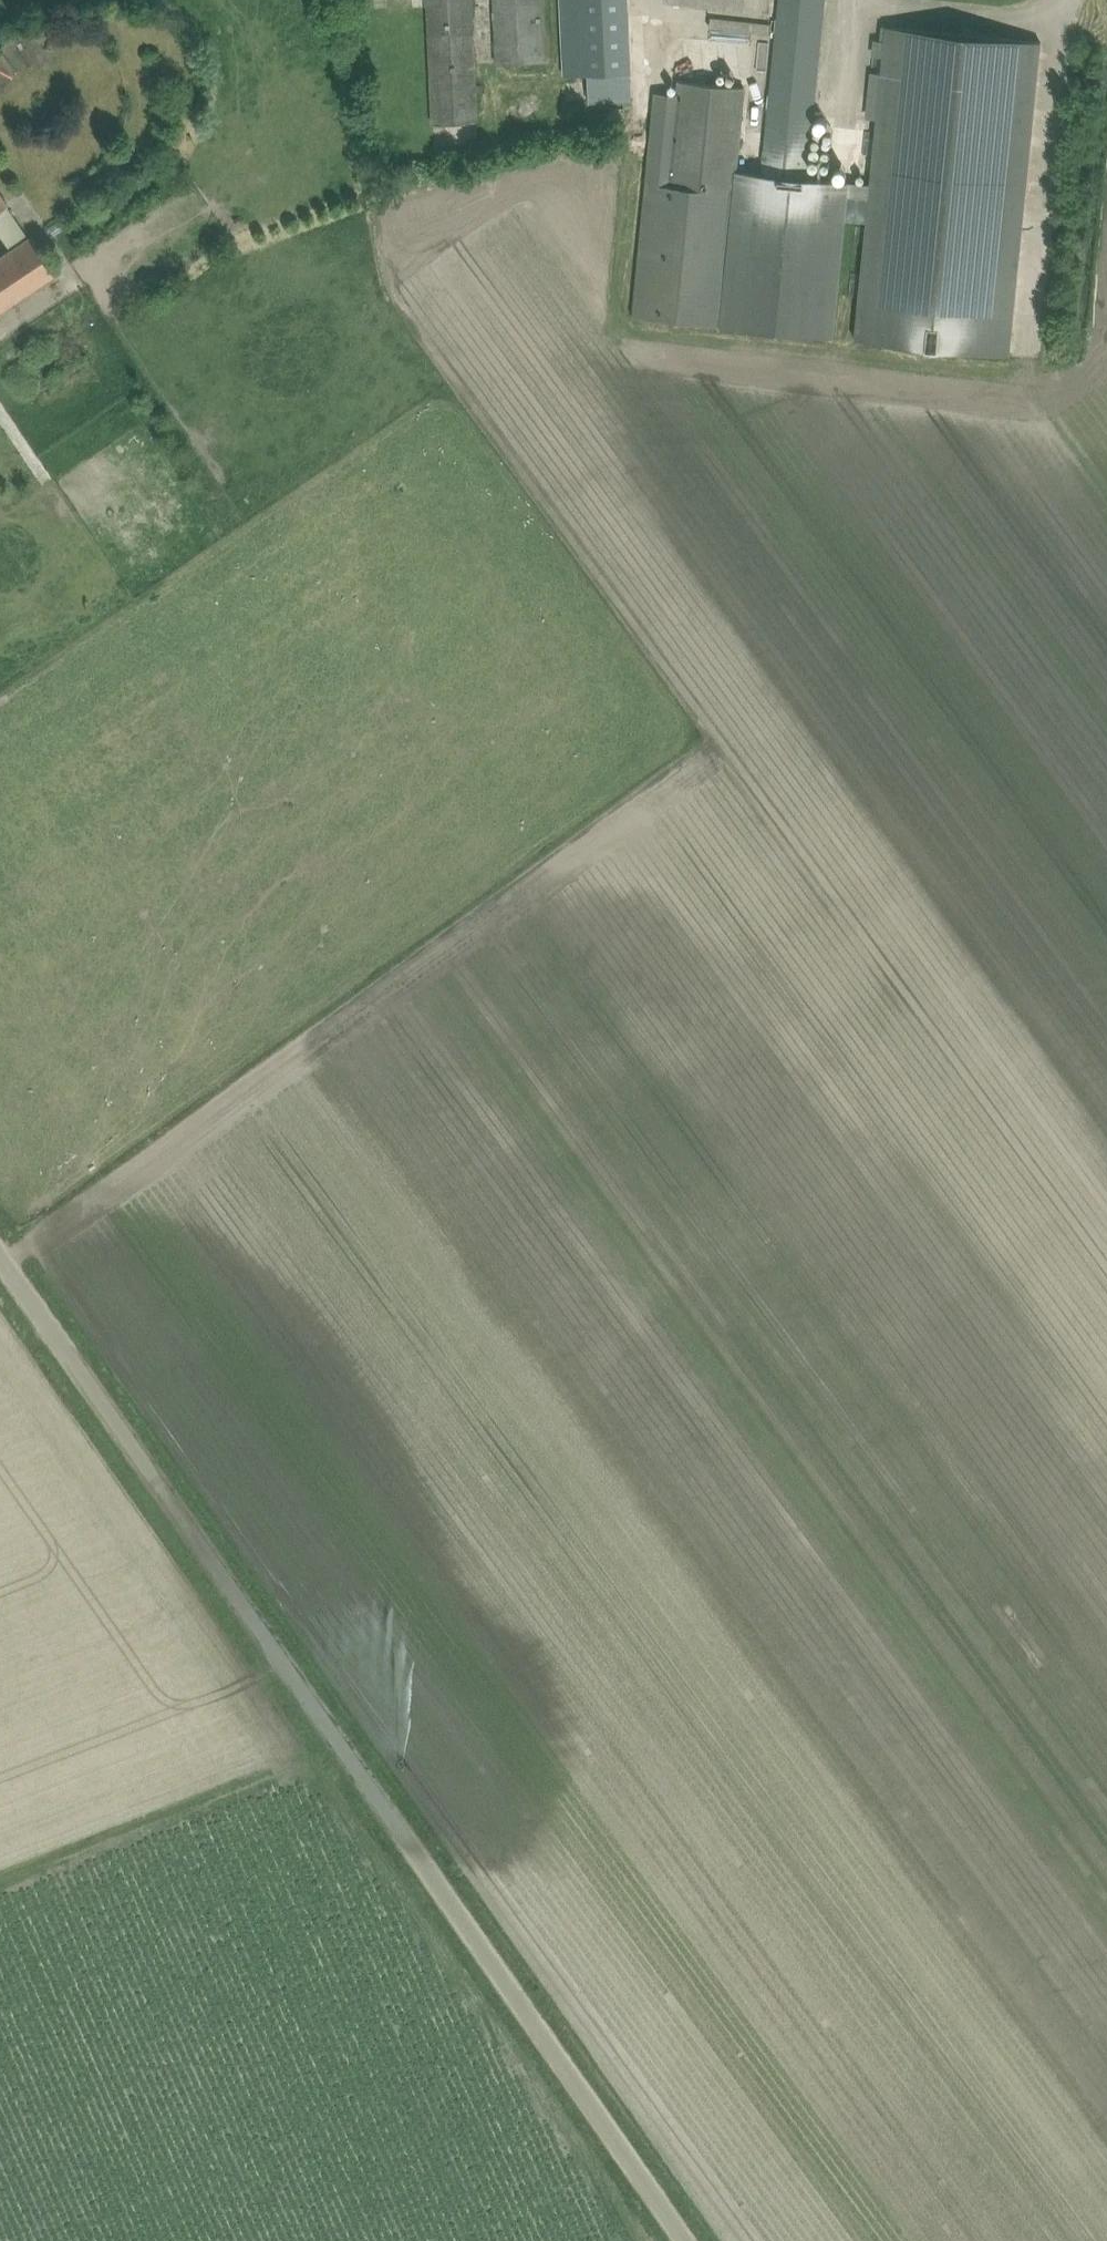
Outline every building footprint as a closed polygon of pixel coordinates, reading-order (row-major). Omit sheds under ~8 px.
[(436,123),(479,121),(473,0),(429,0),(436,123)] [(545,60),(542,0),(494,0),(497,63),(545,60)] [(566,74),(632,71),(628,0),(562,0),(566,74)] [(770,86),(765,135),(762,172),(735,169),(739,132),(743,86),(680,80),(679,91),(679,94),(657,92),(655,111),(635,315),(834,336),(834,334),(845,218),(867,220),(856,336),(856,338),(1010,354),(1042,41),(888,25),(872,183),(808,177),(825,0),(778,0),(770,86)] [(29,235),(27,237),(10,248),(9,248),(0,254),(0,311),(54,275),(30,236),(29,235)]
